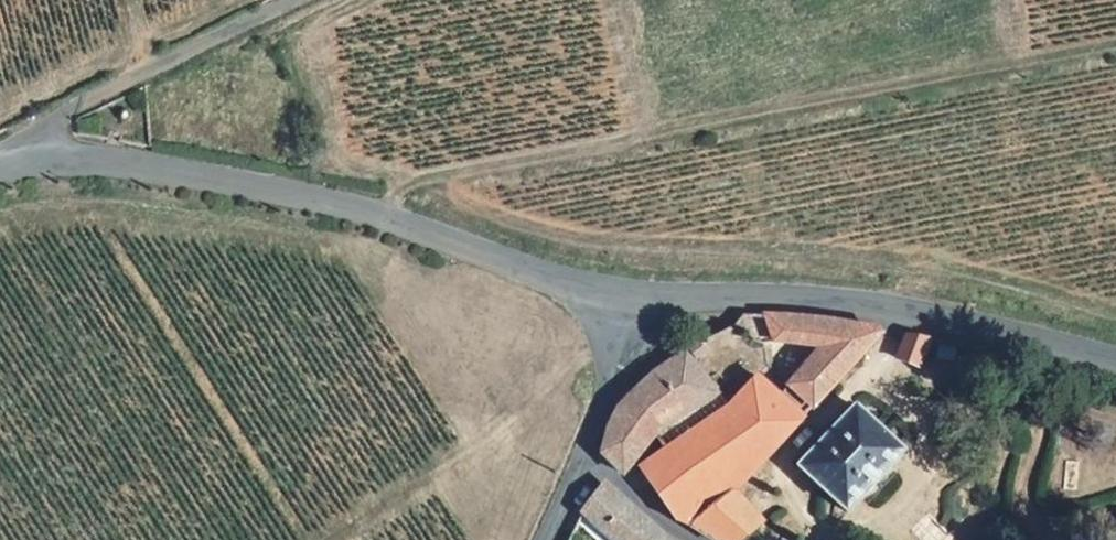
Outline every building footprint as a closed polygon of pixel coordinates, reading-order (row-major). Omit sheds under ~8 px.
[(819,396),(885,329),(768,314),(768,323),(770,333),(776,341),(826,350),(799,376),(819,396)] [(895,356),(915,369),(936,340),(910,335),(895,356)] [(643,436),(711,390),(689,366),(695,357),(688,346),(650,368),(627,393),(601,448),(609,464),(618,466),(643,436)] [(760,370),(728,400),(641,464),(676,509),(713,539),(739,539),(761,519),(728,482),(801,408),(760,370)] [(848,507),(905,449),(857,402),(800,460),(848,507)] [(614,488),(580,524),(595,534),(601,526),(624,539),(673,539),(667,537),(614,488)]
